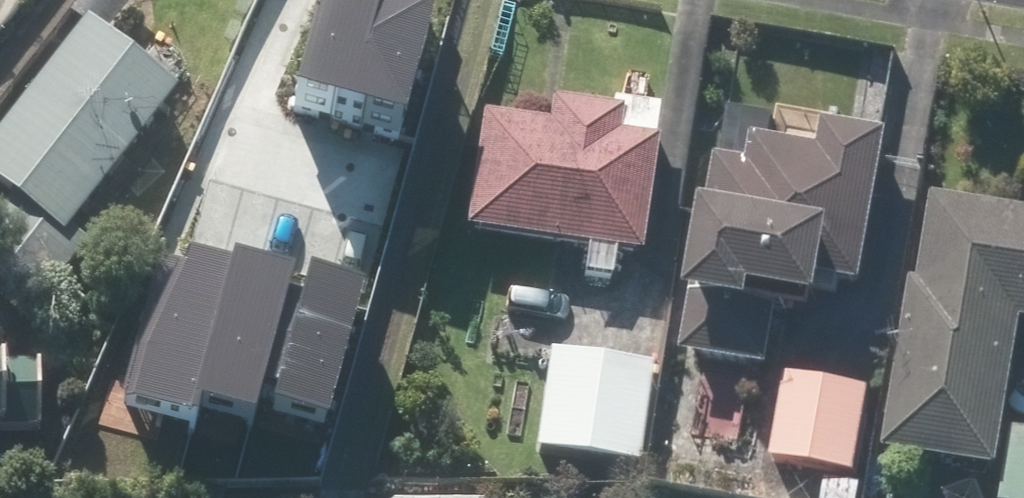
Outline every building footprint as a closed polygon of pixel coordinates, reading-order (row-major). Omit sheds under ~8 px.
[(300,75),(352,89),(374,0),(319,0),(300,75)] [(352,89),(404,102),(430,0),(374,0),(352,89)] [(6,201),(0,209),(0,257),(46,294),(85,246),(69,234),(176,102),(82,26),(0,127),(0,196),(6,201)] [(462,237),(581,248),(578,279),(614,282),(617,252),(641,254),(656,103),(545,92),(542,128),(473,121),(462,237)] [(772,125),(720,118),(685,362),(769,375),(778,316),(817,322),(826,258),(869,264),(888,128),(814,117),(809,152),(769,146),(772,125)] [(917,200),(883,458),(1001,474),(998,497),(1023,497),(1023,437),(1003,434),(1017,329),(1023,330),(1023,214),(917,200)] [(207,411),(213,388),(248,242),(198,230),(141,337),(128,392),(207,411)] [(213,388),(266,401),(301,255),(248,242),(213,388)] [(367,271),(301,255),(266,401),(331,417),(367,271)] [(825,477),(822,497),(855,497),(872,362),(815,355),(811,385),(783,381),(772,470),(825,477)] [(648,370),(546,358),(533,458),(636,471),(648,370)] [(0,369),(0,439),(36,439),(36,369),(0,369)]
